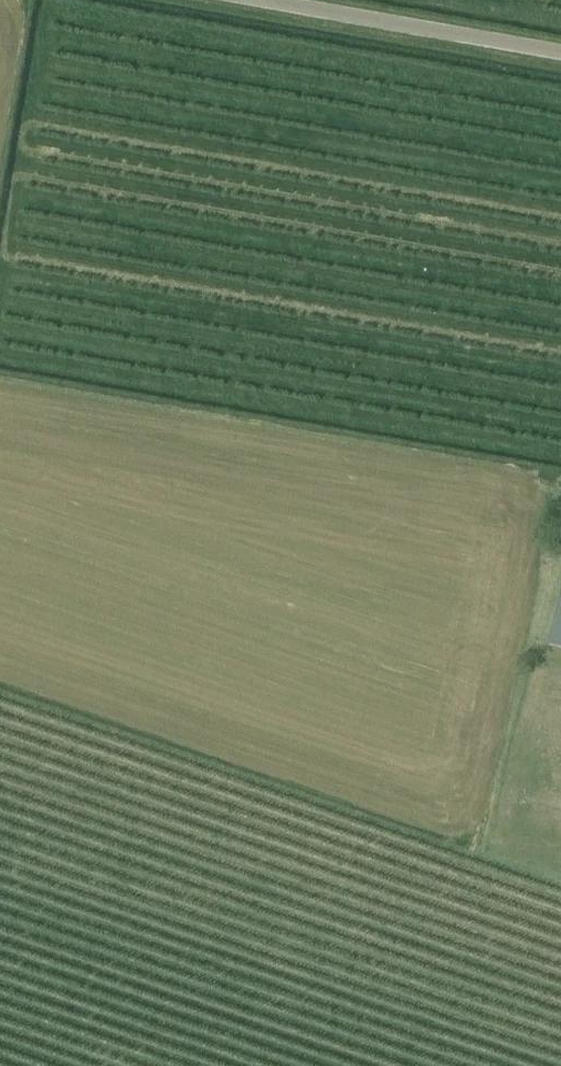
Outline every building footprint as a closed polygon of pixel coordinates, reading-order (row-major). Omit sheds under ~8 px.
[(548,644),(560,648),(560,598),(548,644)]
